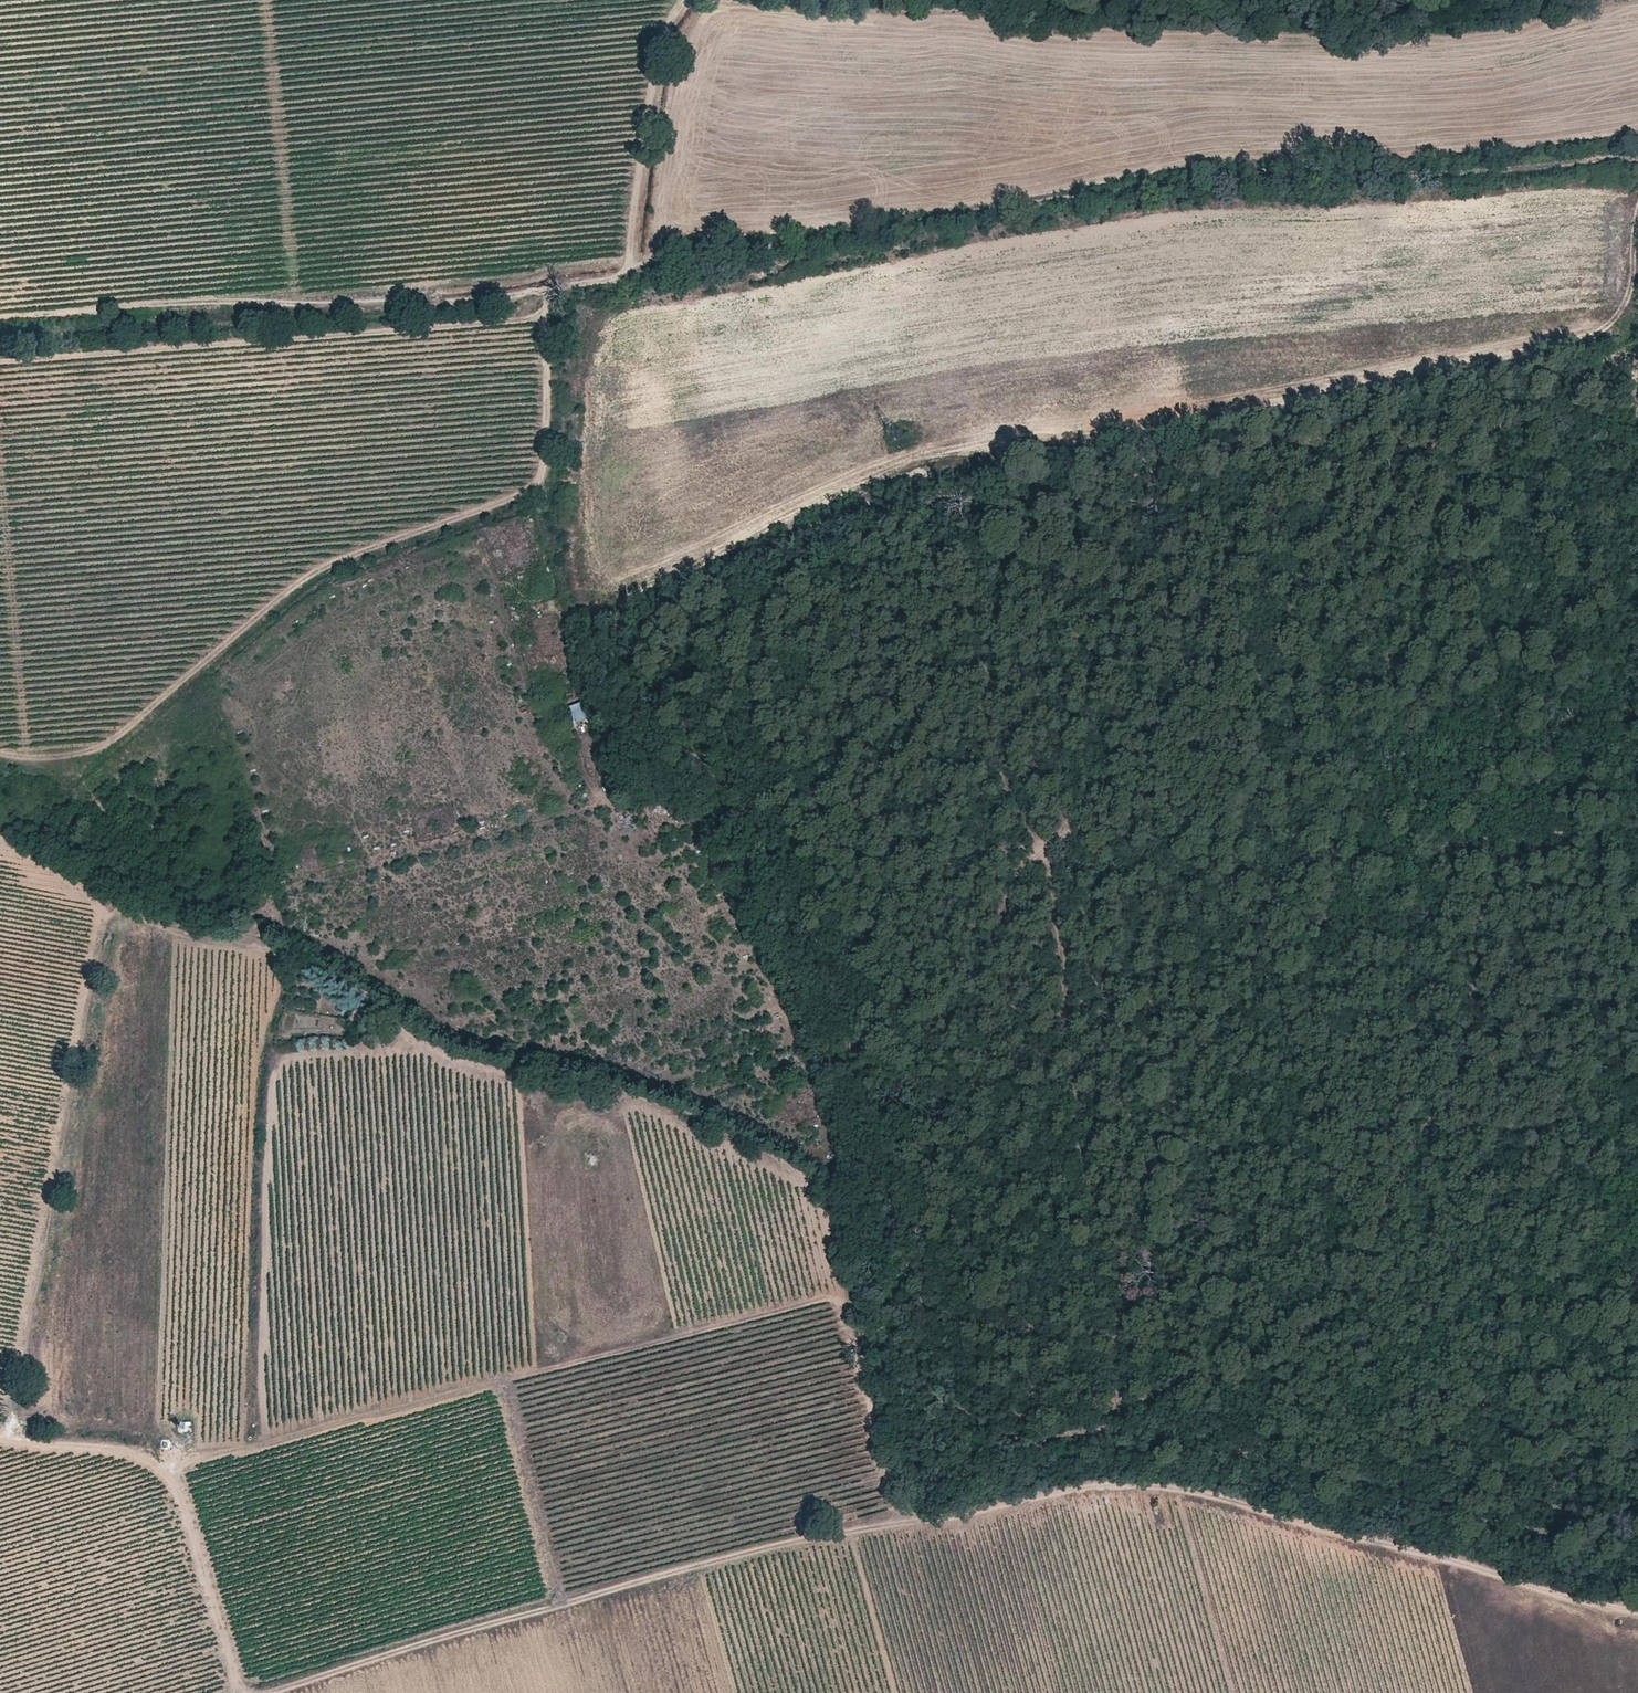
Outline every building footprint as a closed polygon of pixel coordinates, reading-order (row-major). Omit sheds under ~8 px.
[(580,700),(568,703),(574,726),(586,723),(580,700)] [(608,1096),(591,1098),(593,1107),(610,1105),(608,1096)]
